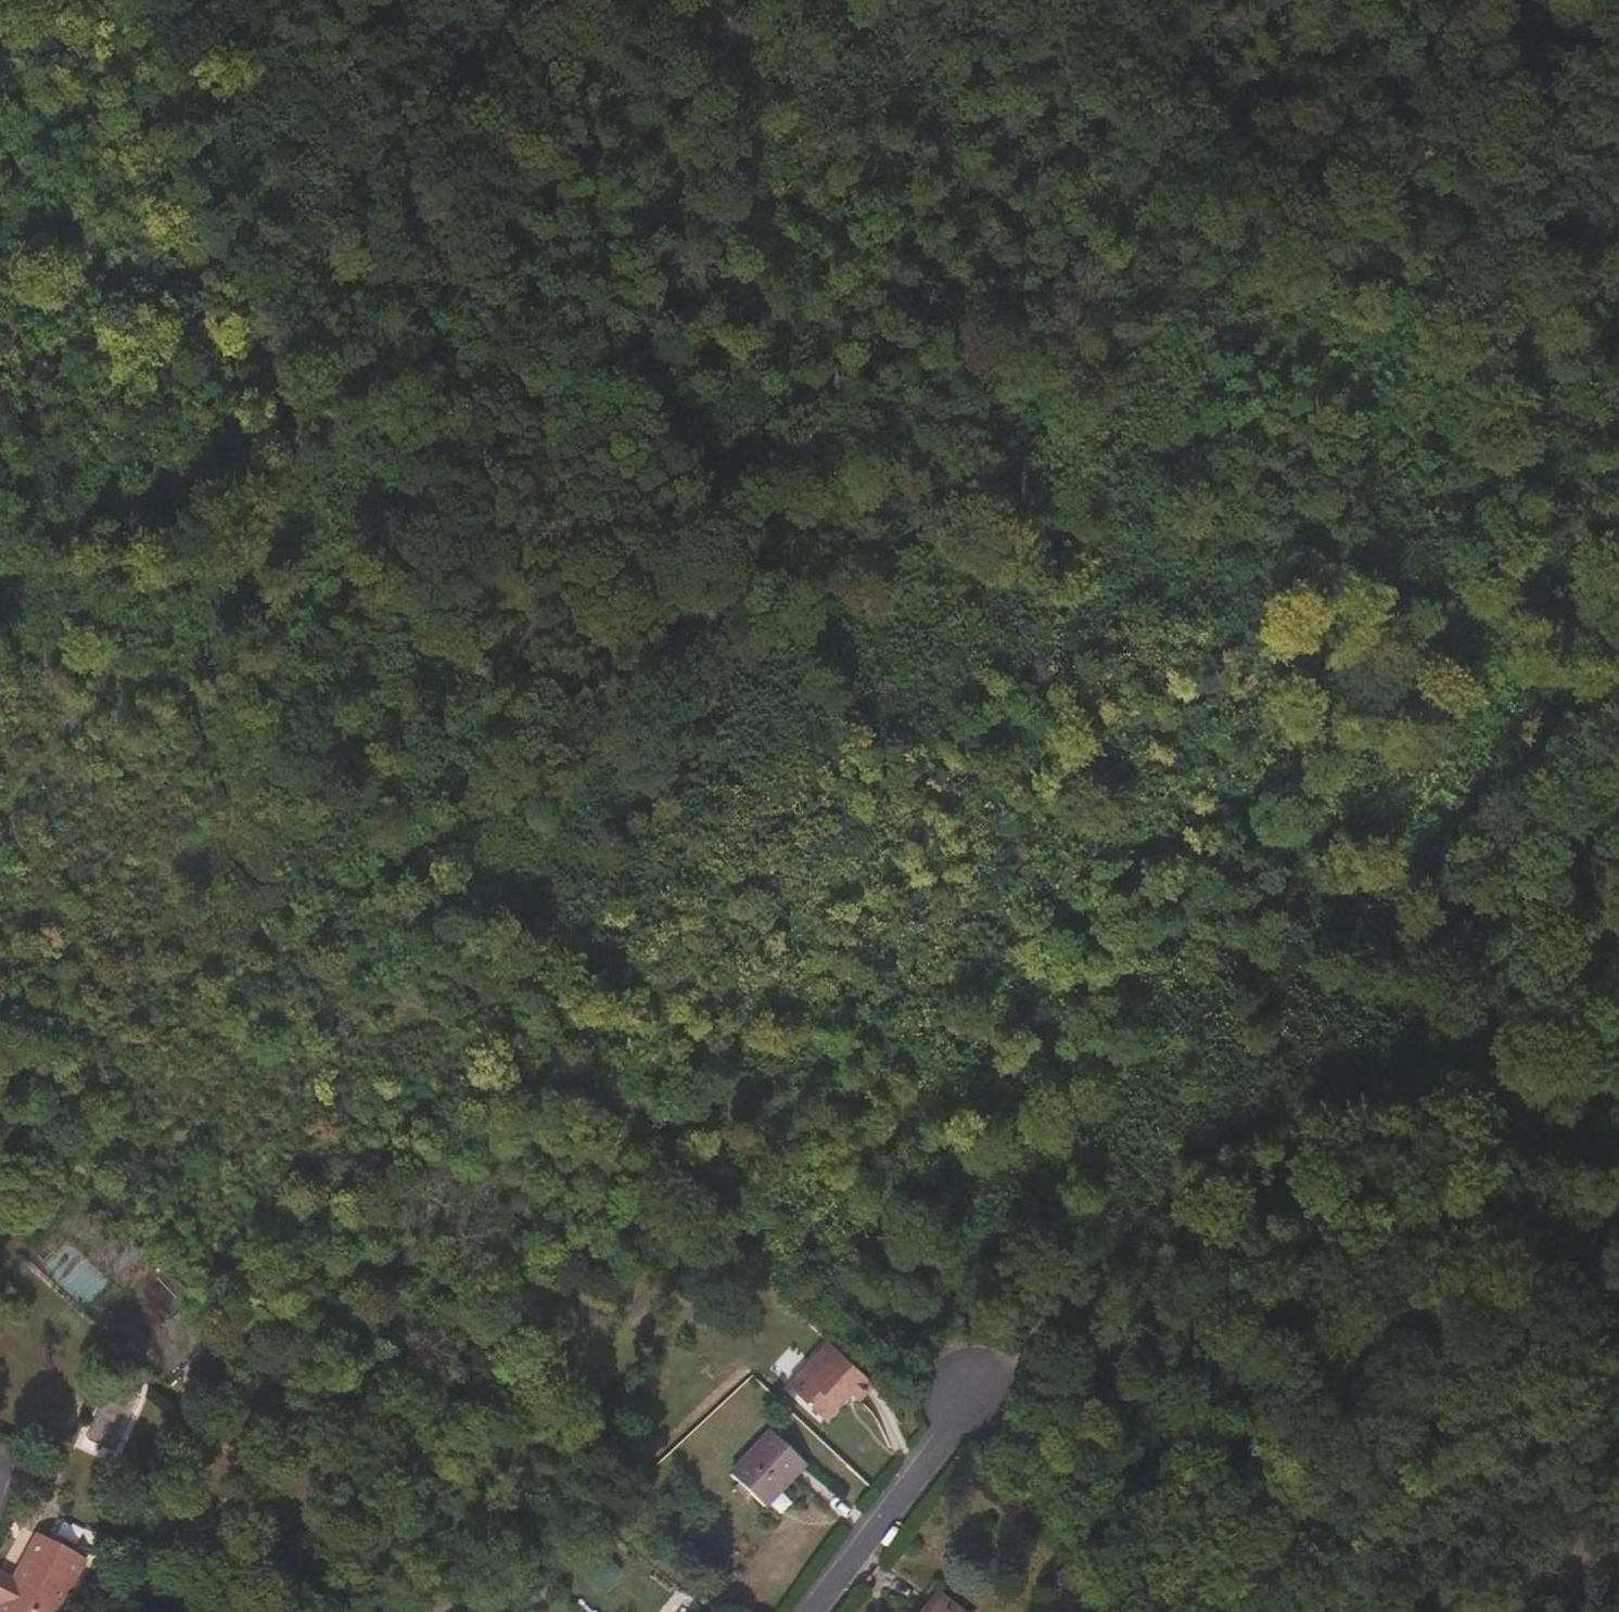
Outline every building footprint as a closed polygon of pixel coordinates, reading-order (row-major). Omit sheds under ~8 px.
[(855,1403),(871,1386),(842,1358),(826,1344),(785,1389),(820,1422),(846,1395),(855,1403)] [(727,1476),(735,1485),(731,1490),(741,1500),(746,1495),(762,1509),(802,1466),(768,1433),(727,1476)] [(78,1562),(37,1541),(28,1535),(5,1580),(0,1578),(0,1611),(51,1611),(78,1562)] [(933,1595),(921,1611),(955,1611),(933,1595)]
